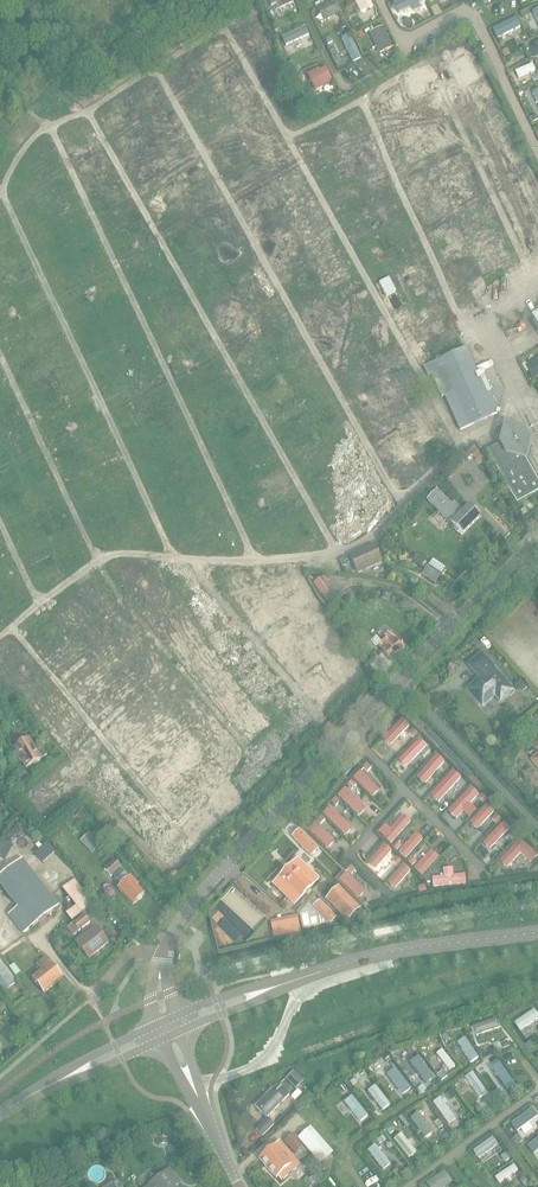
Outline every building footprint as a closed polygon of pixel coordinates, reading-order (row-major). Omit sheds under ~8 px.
[(293,2),(292,0),(268,0),(271,5),(277,3),(279,8),(293,2)] [(316,6),(323,21),(341,13),(334,0),(329,0),(316,6)] [(370,0),(355,0),(360,12),(373,6),(370,0)] [(512,23),(495,32),(499,38),(516,30),(512,23)] [(374,36),(382,52),(393,47),(383,28),(374,33),(375,36),(374,36)] [(296,48),(312,41),(307,30),(301,33),(299,29),(288,34),(296,48)] [(360,55),(353,40),(351,41),(349,35),(344,37),(347,43),(337,47),(342,58),(349,54),(352,59),(360,55)] [(533,59),(537,56),(537,41),(533,43),(534,46),(526,50),(531,59),(532,58),(533,59)] [(448,48),(440,70),(455,75),(466,56),(448,48)] [(356,62),(339,69),(342,75),(359,68),(356,62)] [(532,64),(515,71),(518,78),(535,71),(532,64)] [(316,91),(333,82),(325,67),(319,70),(318,68),(307,74),(316,91)] [(402,78),(401,103),(418,101),(419,81),(402,78)] [(468,88),(461,110),(479,115),(483,93),(468,88)] [(373,95),(370,119),(386,122),(389,98),(373,95)] [(134,97),(119,97),(120,117),(135,119),(134,97)] [(432,109),(428,133),(444,139),(449,116),(432,109)] [(334,114),(329,136),(346,141),(353,122),(334,114)] [(476,127),(469,152),(485,157),(493,136),(476,127)] [(315,138),(294,133),(295,158),(311,158),(315,138)] [(507,152),(495,170),(504,180),(521,165),(507,152)] [(0,175),(0,197),(13,195),(6,173),(0,175)] [(443,174),(428,182),(436,197),(451,190),(443,174)] [(525,188),(505,203),(515,214),(530,201),(525,188)] [(121,192),(107,210),(121,219),(135,204),(121,192)] [(78,198),(66,218),(81,228),(93,207),(78,198)] [(358,206),(344,218),(352,228),(367,218),(358,206)] [(162,215),(150,233),(165,243),(175,224),(162,215)] [(432,217),(429,234),(452,237),(456,219),(432,217)] [(305,224),(292,232),(299,247),(314,239),(305,224)] [(110,236),(101,256),(116,261),(124,243),(110,236)] [(248,250),(227,259),(234,276),(255,267),(248,250)] [(408,265),(396,284),(412,297),(425,278),(408,265)] [(281,268),(264,279),(270,291),(289,280),(281,268)] [(190,270),(173,279),(180,293),(196,287),(190,270)] [(386,297),(387,296),(393,294),(396,292),(389,277),(379,282),(386,297)] [(156,286),(143,290),(146,303),(160,299),(156,286)] [(250,286),(236,294),(242,305),(256,297),(250,286)] [(130,293),(115,297),(120,312),(136,308),(130,293)] [(105,300),(87,304),(91,320),(109,316),(105,300)] [(204,301),(187,308),(193,319),(209,311),(204,301)] [(77,310),(59,313),(62,328),(79,324),(77,310)] [(164,314),(150,318),(154,333),(169,328),(164,314)] [(327,320),(320,332),(332,341),(341,330),(327,320)] [(139,324),(126,329),(128,344),(143,341),(139,324)] [(361,339),(353,351),(369,360),(376,346),(361,339)] [(87,343),(71,347),(75,365),(92,362),(87,343)] [(55,350),(40,351),(42,369),(58,366),(57,366),(55,350)] [(532,378),(537,375),(537,359),(525,366),(532,378)] [(307,372),(300,384),(312,391),(321,379),(307,372)] [(340,394),(335,408),(352,416),(359,401),(340,394)] [(289,411),(282,428),(300,438),(309,419),(289,411)] [(504,423),(501,435),(503,435),(502,443),(487,451),(516,504),(537,491),(537,482),(536,479),(537,471),(531,471),(522,455),(524,453),(527,443),(522,432),(516,431),(516,427),(504,423)] [(325,436),(316,452),(334,461),(342,444),(325,436)] [(472,456),(476,460),(481,456),(474,445),(464,455),(468,459),(472,456)] [(35,463),(14,474),(22,488),(44,480),(35,463)] [(309,466),(300,481),(318,491),(326,477),(309,466)] [(257,485),(246,498),(261,508),(271,495),(257,485)] [(454,503),(451,506),(437,491),(427,500),(451,524),(451,525),(461,535),(480,517),(469,506),(463,512),(454,503)] [(289,499),(279,513),(295,523),(305,511),(289,499)] [(350,556),(357,573),(381,562),(374,545),(350,556)] [(432,561),(422,574),(434,583),(444,569),(432,561)] [(13,586),(0,567),(0,597),(13,586)] [(182,573),(160,572),(160,590),(183,590),(182,573)] [(333,592),(323,577),(313,583),(323,598),(333,592)] [(237,580),(227,598),(229,599),(244,609),(255,589),(237,580)] [(125,586),(119,607),(141,612),(146,589),(125,586)] [(164,599),(154,616),(177,629),(187,613),(164,599)] [(390,634),(377,646),(391,660),(403,648),(390,634)] [(129,645),(109,653),(118,671),(136,664),(129,645)] [(494,668),(496,667),(482,652),(481,653),(480,652),(466,665),(477,677),(464,689),(482,708),(494,697),(500,703),(514,690),(494,668)] [(145,671),(140,687),(161,693),(166,676),(145,671)] [(62,716),(47,731),(64,747),(79,731),(62,716)] [(125,717),(107,738),(128,754),(145,736),(125,717)] [(402,719),(382,739),(389,746),(409,726),(402,719)] [(243,733),(231,746),(248,760),(261,746),(243,733)] [(427,743),(419,736),(402,757),(410,763),(427,743)] [(29,738),(14,747),(26,767),(41,758),(47,755),(43,748),(37,751),(29,738)] [(100,753),(76,751),(80,773),(99,774),(100,753)] [(436,755),(420,772),(427,779),(443,761),(436,755)] [(171,756),(152,756),(153,777),(171,777),(171,756)] [(209,759),(192,769),(208,785),(223,778),(209,759)] [(379,790),(360,771),(353,778),(372,797),(379,790)] [(450,773),(435,791),(442,797),(458,779),(450,773)] [(57,776),(35,786),(43,800),(61,790),(57,776)] [(131,786),(115,789),(123,811),(138,809),(131,786)] [(469,787),(453,807),(460,813),(477,794),(469,787)] [(366,809),(345,788),(337,795),(359,816),(366,809)] [(192,798),(174,799),(176,821),(197,818),(192,798)] [(494,811),(486,804),(469,823),(477,830),(494,811)] [(352,828),(330,806),(322,813),(345,836),(352,828)] [(392,844),(407,826),(400,819),(385,838),(392,844)] [(334,842),(314,822),(307,829),(327,849),(334,842)] [(503,822),(483,843),(489,849),(509,828),(503,822)] [(20,839),(24,835),(20,831),(16,826),(5,837),(9,841),(16,835),(20,839)] [(153,826),(140,836),(153,851),(166,840),(153,826)] [(99,843),(104,839),(95,829),(90,833),(89,832),(80,841),(91,853),(101,845),(99,843)] [(406,858),(423,839),(415,833),(398,852),(406,858)] [(519,839),(499,861),(507,868),(520,854),(530,863),(537,856),(519,839)] [(6,859),(12,846),(1,840),(0,843),(0,856),(6,859)] [(35,854),(43,863),(55,852),(46,843),(35,854)] [(375,869),(392,850),(384,844),(367,863),(375,869)] [(421,876),(439,857),(431,850),(414,869),(421,876)] [(306,893),(308,895),(311,891),(309,889),(319,878),(297,857),(272,884),(294,905),(306,893)] [(130,877),(129,878),(119,868),(121,867),(114,860),(104,870),(110,876),(112,875),(121,885),(118,889),(132,905),(143,894),(136,886),(138,885),(130,877)] [(441,887),(458,870),(451,863),(434,881),(441,887)] [(21,870),(16,864),(0,876),(0,885),(18,908),(9,915),(23,934),(58,907),(26,865),(21,870)] [(394,889),(410,871),(403,864),(387,882),(394,889)] [(365,891),(346,872),(338,880),(358,899),(365,891)] [(70,882),(61,889),(82,914),(95,904),(89,895),(83,900),(70,882)] [(326,899),(346,921),(359,909),(338,887),(326,899)] [(72,924),(78,931),(89,922),(83,915),(72,924)] [(270,921),(273,937),(300,931),(297,915),(270,921)] [(80,948),(88,958),(106,943),(95,929),(81,940),(85,944),(80,948)] [(32,979),(44,994),(62,979),(45,958),(36,965),(41,971),(32,979)] [(4,992),(14,984),(0,965),(0,986),(4,992)] [(534,1009),(514,1023),(520,1031),(537,1019),(537,1016),(534,1009)] [(475,1036),(499,1028),(495,1019),(472,1026),(475,1036)] [(476,1060),(463,1042),(458,1046),(471,1064),(476,1060)] [(454,1066),(442,1049),(436,1054),(449,1070),(454,1066)] [(433,1073),(417,1052),(411,1057),(427,1077),(433,1073)] [(386,1064),(403,1087),(410,1083),(393,1059),(386,1064)] [(516,1086),(501,1064),(492,1070),(507,1092),(516,1086)] [(286,1079),(295,1088),(302,1081),(293,1071),(286,1079)] [(487,1093),(472,1072),(465,1078),(479,1098),(487,1093)] [(279,1084),(273,1090),(276,1094),(279,1091),(281,1089),(282,1087),(279,1084)] [(371,1091),(384,1109),(389,1105),(376,1087),(371,1091)] [(266,1119),(288,1095),(281,1089),(279,1091),(276,1094),(271,1089),(254,1107),(266,1119)] [(366,1113),(351,1094),(345,1099),(360,1118),(366,1113)] [(433,1103),(448,1125),(455,1120),(445,1105),(448,1104),(445,1099),(442,1101),(440,1098),(433,1103)] [(425,1138),(432,1133),(418,1113),(410,1118),(425,1138)] [(256,1131),(262,1137),(273,1125),(267,1119),(256,1131)] [(385,1127),(402,1149),(408,1144),(399,1131),(402,1129),(399,1126),(396,1128),(391,1122),(385,1127)] [(537,1133),(537,1123),(531,1128),(530,1125),(525,1129),(526,1131),(522,1134),(527,1141),(537,1133)] [(298,1140),(319,1164),(331,1154),(311,1129),(298,1140)] [(284,1141),(295,1153),(303,1146),(292,1134),(284,1141)] [(525,1141),(521,1135),(512,1141),(517,1147),(525,1141)] [(481,1155),(496,1144),(492,1138),(477,1150),(481,1155)] [(368,1151),(383,1170),(390,1165),(380,1152),(382,1150),(380,1148),(378,1149),(375,1145),(368,1151)] [(273,1149),(259,1164),(276,1181),(284,1173),(283,1172),(290,1165),(273,1149)] [(496,1179),(515,1166),(514,1165),(517,1162),(514,1158),(511,1160),(492,1173),(496,1179)] [(171,1183),(177,1178),(169,1168),(149,1184),(150,1185),(148,1186),(174,1186),(171,1183)] [(527,1177),(513,1186),(527,1186),(532,1183),(527,1177)]
